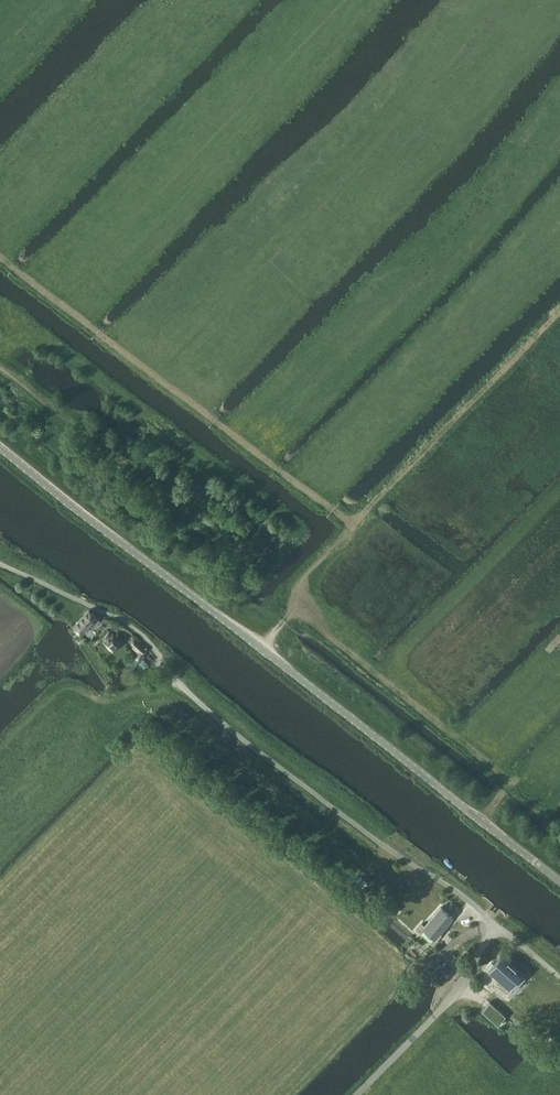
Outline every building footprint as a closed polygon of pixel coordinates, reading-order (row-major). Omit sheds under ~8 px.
[(82,632),(92,623),(95,627),(101,621),(90,609),(74,624),(82,632)] [(104,640),(102,642),(113,653),(124,643),(121,641),(123,639),(118,633),(116,635),(114,633),(113,633),(111,631),(103,639),(104,640)] [(139,660),(143,654),(147,649),(134,637),(131,640),(130,646),(137,652),(136,655),(135,656),(139,660)] [(135,668),(143,658),(145,656),(143,654),(139,660),(135,656),(129,663),(135,668)] [(363,887),(368,881),(361,875),(356,881),(363,887)] [(423,923),(417,929),(433,944),(444,932),(441,930),(453,916),(441,905),(424,924),(423,923)] [(501,955),(489,968),(514,990),(525,977),(501,955)] [(440,964),(432,974),(434,976),(433,977),(432,978),(433,979),(439,984),(440,983),(441,982),(443,984),(451,974),(449,972),(451,970),(443,964),(442,966),(440,964)] [(505,1016),(490,1002),(483,1010),(498,1023),(505,1016)]
